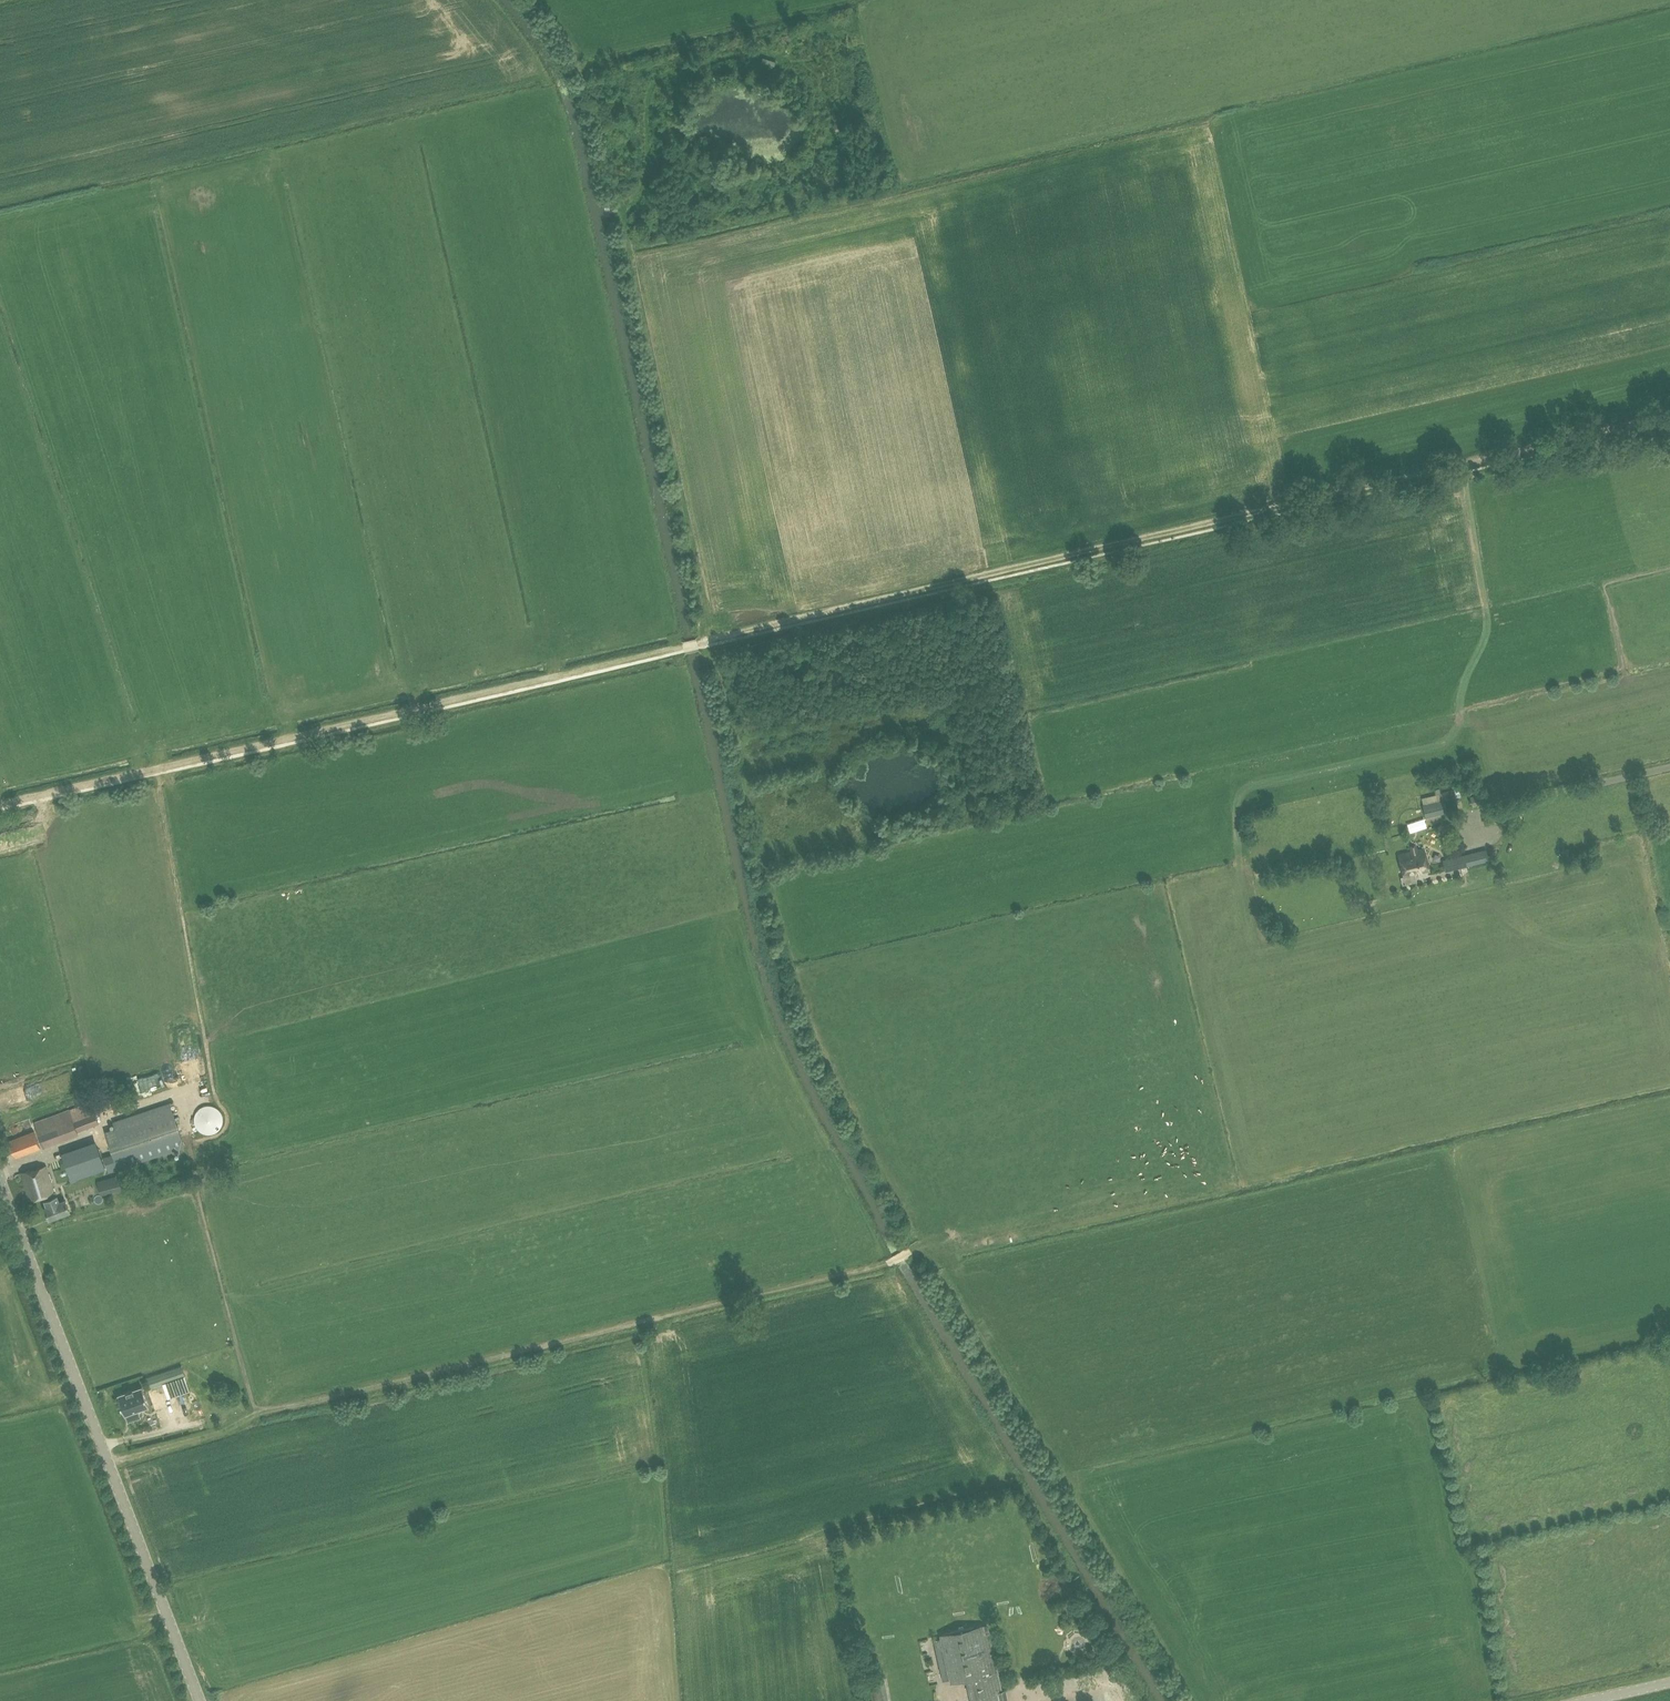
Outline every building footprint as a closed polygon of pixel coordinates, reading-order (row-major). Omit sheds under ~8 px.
[(1442,791),(1444,799),(1446,809),(1457,807),(1453,789),(1442,791)] [(1470,796),(1472,806),(1482,804),(1479,794),(1470,796)] [(1446,809),(1444,799),(1423,803),(1425,817),(1447,812),(1446,809)] [(1447,839),(1451,833),(1442,827),(1439,833),(1447,839)] [(1402,884),(1416,880),(1415,874),(1429,871),(1424,848),(1417,849),(1410,851),(1398,853),(1404,876),(1401,877),(1402,884)] [(1445,871),(1488,860),(1486,850),(1443,859),(1445,871)] [(159,1078),(172,1075),(170,1067),(157,1070),(159,1078)] [(162,1088),(175,1083),(172,1074),(158,1080),(162,1088)] [(44,1147),(99,1123),(90,1099),(34,1123),(44,1147)] [(103,1156),(108,1172),(184,1146),(169,1101),(112,1120),(114,1127),(104,1130),(106,1136),(112,1152),(103,1156)] [(222,1115),(221,1112),(219,1109),(216,1107),(213,1105),(209,1105),(206,1105),(203,1106),(200,1108),(197,1111),(195,1114),(194,1117),(195,1121),(195,1124),(197,1127),(200,1130),(203,1132),(206,1133),(210,1133),(213,1133),(216,1131),(219,1129),(221,1126),(222,1123),(223,1119),(222,1115)] [(15,1157),(40,1147),(34,1131),(9,1140),(15,1157)] [(106,1168),(96,1140),(62,1152),(71,1180),(106,1168)] [(55,1193),(47,1164),(20,1171),(28,1200),(55,1193)] [(96,1180),(100,1195),(124,1188),(120,1174),(96,1180)] [(48,1206),(45,1207),(50,1219),(70,1211),(65,1199),(59,1202),(56,1195),(45,1199),(48,1206)] [(180,1363),(142,1373),(145,1385),(183,1376),(180,1363)] [(127,1421),(127,1422),(141,1417),(141,1416),(138,1410),(148,1406),(149,1406),(142,1386),(141,1387),(119,1395),(118,1395),(125,1415),(127,1421)] [(154,1407),(162,1404),(157,1392),(149,1394),(154,1407)] [(998,1693),(1001,1692),(987,1625),(942,1635),(952,1682),(968,1679),(973,1700),(999,1700),(998,1693)] [(1041,1666),(1052,1664),(1051,1656),(1040,1658),(1041,1666)]
